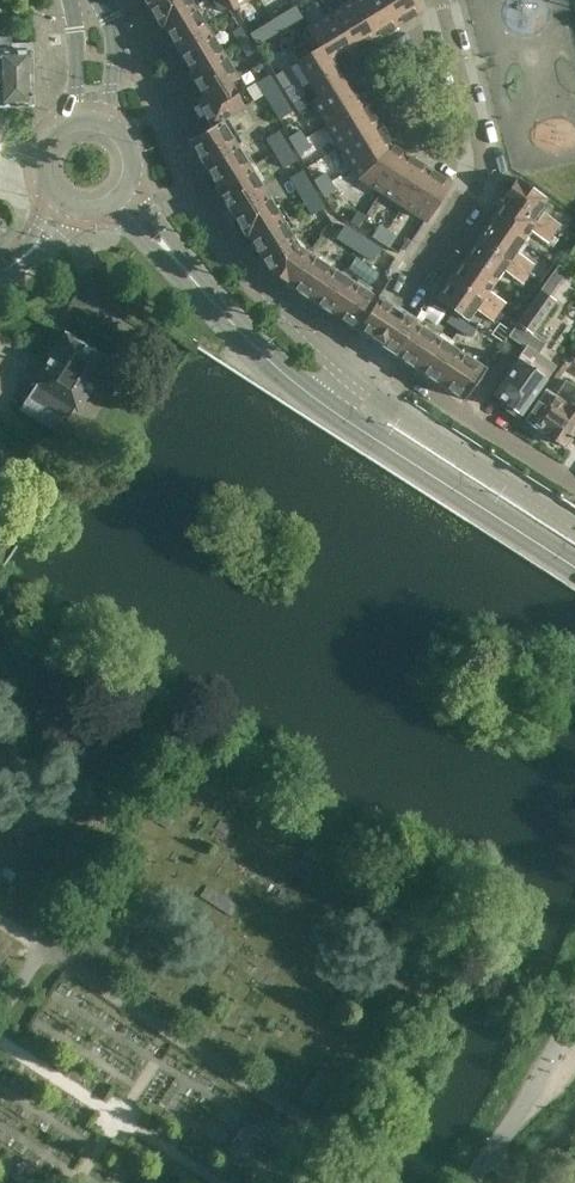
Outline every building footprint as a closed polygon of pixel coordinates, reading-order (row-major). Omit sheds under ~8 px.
[(162,28),(193,9),(187,0),(153,0),(145,5),(160,29),(162,28)] [(226,7),(222,0),(210,0),(218,13),(226,7)] [(396,25),(381,0),(355,0),(352,2),(374,39),(396,25)] [(396,25),(419,11),(412,0),(381,0),(396,25)] [(352,52),(374,39),(352,2),(330,15),(352,52)] [(162,28),(176,51),(207,32),(193,9),(162,28)] [(331,65),(352,52),(330,15),(307,29),(320,49),(330,66),(331,65)] [(239,28),(231,34),(238,45),(246,40),(239,28)] [(176,51),(190,74),(221,55),(207,32),(176,51)] [(11,107),(11,109),(15,114),(25,114),(27,109),(27,106),(29,106),(28,42),(9,43),(9,37),(0,37),(0,107),(11,107)] [(245,57),(254,52),(246,40),(238,45),(245,57)] [(344,85),(343,84),(331,65),(330,66),(320,49),(297,63),(320,99),(344,85)] [(188,75),(203,100),(228,85),(236,79),(232,74),(221,55),(190,74),(188,75)] [(268,76),(255,84),(261,95),(274,87),(268,76)] [(364,103),(350,80),(343,84),(344,85),(320,99),(313,103),(327,125),(364,103)] [(210,129),(226,119),(243,109),(239,103),(243,100),(237,92),(233,94),(228,85),(203,100),(195,104),(210,129)] [(277,121),(290,113),(274,87),(261,95),(277,121)] [(253,118),(269,109),(263,100),(247,109),(253,118)] [(377,125),(364,103),(327,125),(340,147),(377,125)] [(226,119),(210,129),(189,141),(189,143),(200,160),(237,137),(226,119)] [(340,147),(354,169),(391,147),(377,125),(340,147)] [(277,131),(264,139),(273,155),(286,146),(277,131)] [(237,137),(200,160),(204,166),(209,174),(211,178),(212,180),(218,189),(249,170),(243,158),(236,147),(241,144),(237,137)] [(282,170),(296,162),(286,146),(273,155),(282,170)] [(359,178),(381,192),(404,156),(391,147),(354,169),(359,178)] [(381,192),(403,206),(426,170),(404,156),(381,192)] [(218,189),(216,190),(220,197),(231,215),(264,194),(253,176),(249,170),(218,189)] [(403,206),(425,220),(448,184),(426,170),(403,206)] [(324,209),(301,172),(288,181),(310,217),(324,209)] [(516,180),(502,199),(505,201),(554,234),(560,226),(540,211),(547,201),(516,180)] [(231,215),(245,238),(247,237),(278,217),(272,207),(267,198),(264,194),(231,215)] [(506,202),(492,222),(523,243),(531,233),(547,244),(552,236),(554,234),(505,201),(506,202)] [(247,237),(256,251),(258,256),(290,236),(278,217),(247,237)] [(492,222),(479,241),(526,274),(533,265),(517,253),(522,245),(523,243),(492,222)] [(335,239),(371,263),(380,250),(344,227),(335,239)] [(297,246),(290,236),(258,256),(268,271),(267,272),(287,285),(308,255),(300,249),(299,250),(297,246)] [(479,241),(465,261),(496,283),(504,272),(519,283),(526,274),(479,241)] [(287,286),(366,337),(367,335),(364,334),(384,305),(385,306),(387,304),(378,298),(377,300),(308,255),(287,285),(287,286)] [(465,261),(451,280),(499,313),(505,305),(489,293),(496,283),(465,261)] [(451,280),(437,300),(468,322),(476,311),(492,322),(499,313),(451,280)] [(526,350),(493,395),(503,403),(500,406),(517,419),(532,399),(555,368),(537,355),(546,343),(533,335),(556,303),(548,298),(553,290),(545,285),(544,287),(540,292),(530,306),(518,324),(517,326),(516,326),(508,338),(526,350)] [(445,323),(469,339),(475,330),(451,314),(445,323)] [(415,323),(406,317),(404,319),(406,320),(388,349),(386,347),(384,350),(463,400),(484,370),(479,366),(482,362),(473,357),(470,361),(414,324),(415,323)] [(27,397),(66,422),(74,410),(77,412),(109,362),(64,333),(33,383),(35,384),(27,397)] [(524,420),(549,437),(550,442),(555,446),(560,445),(564,447),(572,435),(574,436),(574,388),(565,381),(555,396),(545,390),(524,420)]
